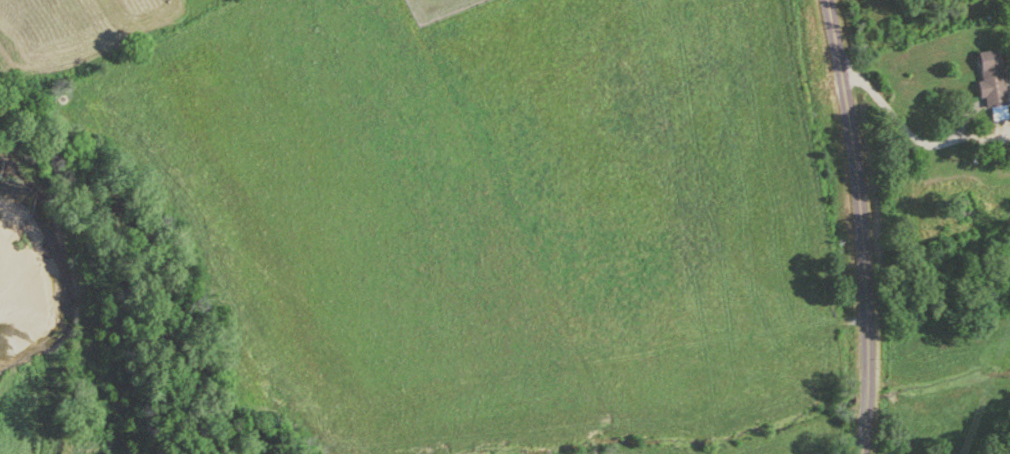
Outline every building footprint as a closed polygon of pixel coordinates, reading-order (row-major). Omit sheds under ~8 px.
[(971,55),(977,111),(989,110),(990,123),(1005,121),(997,52),(971,55)]
